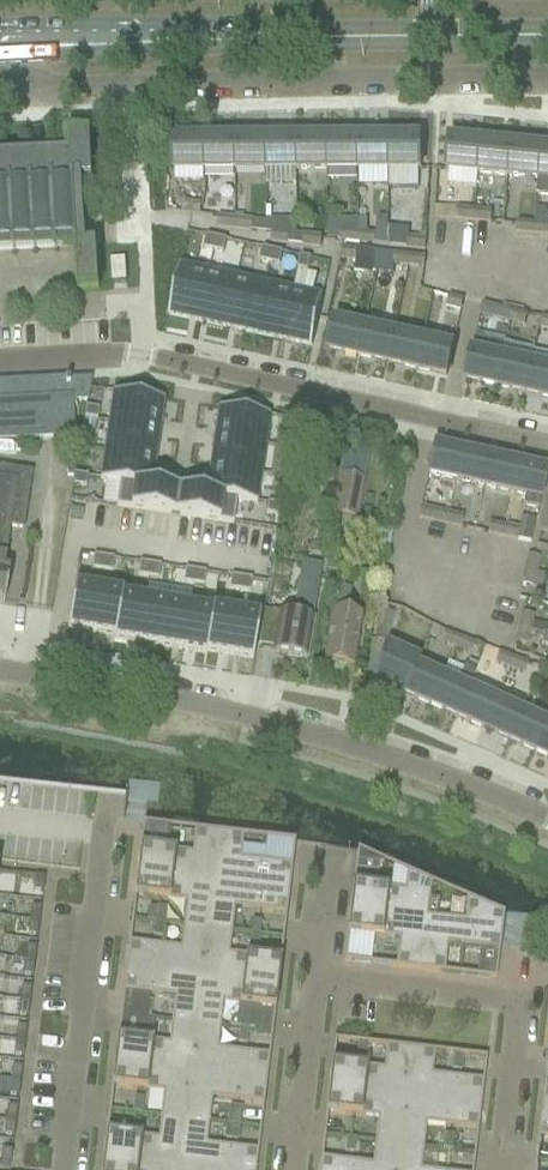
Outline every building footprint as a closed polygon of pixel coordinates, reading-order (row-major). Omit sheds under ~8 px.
[(92,179),(90,136),(71,137),(72,156),(70,156),(71,156),(0,160),(0,253),(77,249),(79,292),(98,290),(96,246),(90,246),(89,224),(87,181),(92,180),(92,179)] [(204,139),(173,140),(173,171),(204,171),(204,139)] [(235,171),(234,139),(204,139),(204,171),(235,171)] [(265,139),(234,139),(235,171),(265,170),(265,139)] [(265,139),(265,170),(265,185),(296,185),(296,170),(296,139),(265,139)] [(327,170),(327,139),(296,139),(296,170),(327,170)] [(358,170),(358,139),(327,139),(327,170),(358,170)] [(358,139),(358,170),(389,170),(389,139),(358,139)] [(389,170),(389,189),(418,189),(418,170),(420,170),(420,139),(389,139),(389,170)] [(477,174),(480,143),(449,140),(446,172),(477,174)] [(508,178),(511,146),(480,143),(477,174),(508,178)] [(539,180),(542,149),(511,146),(508,178),(510,178),(539,180)] [(542,149),(539,180),(537,197),(547,198),(547,150),(542,149)] [(201,207),(183,205),(182,217),(200,218),(201,207)] [(473,223),(474,212),(459,211),(458,222),(473,223)] [(493,225),(494,214),(474,212),(473,223),(493,225)] [(234,231),(235,220),(218,219),(217,230),(234,231)] [(252,221),(235,220),(234,231),(251,233),(252,221)] [(329,221),(327,242),(354,244),(355,233),(356,221),(329,221)] [(265,222),(265,224),(264,234),(272,235),(271,245),(295,248),(296,236),(296,222),(265,222)] [(534,236),(535,225),(517,223),(516,235),(534,236)] [(535,225),(534,236),(547,237),(547,226),(535,225)] [(355,233),(354,244),(374,246),(388,247),(388,229),(376,229),(375,235),(355,233)] [(321,238),(296,236),(295,248),(320,251),(321,238)] [(206,237),(203,250),(214,252),(216,239),(206,237)] [(425,252),(426,240),(409,238),(408,251),(425,252)] [(216,239),(214,252),(224,254),(226,242),(216,239)] [(263,250),(260,262),(270,264),(273,252),(263,250)] [(377,274),(379,254),(342,250),(340,261),(356,263),(355,272),(377,274)] [(273,252),(270,264),(280,267),(283,254),(273,252)] [(409,269),(410,257),(379,254),(377,274),(393,276),(394,267),(409,269)] [(424,270),(425,258),(410,257),(409,269),(424,270)] [(300,258),(298,271),(308,273),(311,260),(300,258)] [(125,261),(111,262),(112,284),(127,284),(125,261)] [(180,266),(169,316),(197,322),(208,272),(180,266)] [(208,272),(197,322),(226,329),(237,278),(208,272)] [(237,278),(226,329),(255,335),(266,285),(237,278)] [(266,285),(255,335),(283,341),(294,291),(266,285)] [(294,291),(283,341),(312,348),(323,297),(294,291)] [(462,301),(447,298),(445,308),(460,312),(462,301)] [(510,323),(512,312),(499,309),(496,320),(502,321),(510,323)] [(525,327),(527,316),(512,312),(510,323),(525,327)] [(542,319),(540,329),(547,331),(547,320),(542,319)] [(358,357),(364,328),(335,321),(328,351),(358,357)] [(388,364),(394,334),(364,328),(358,357),(388,364)] [(447,377),(457,334),(426,328),(423,341),(424,341),(417,370),(447,377)] [(424,341),(423,341),(395,334),(394,334),(388,364),(417,370),(424,341)] [(495,387),(502,358),(506,340),(476,334),(472,351),(466,381),(495,387)] [(525,394),(532,364),(502,358),(495,387),(525,394)] [(532,364),(525,394),(547,399),(547,368),(532,364)] [(90,381),(68,382),(68,381),(64,381),(64,382),(0,386),(0,442),(71,438),(69,403),(86,402),(90,381)] [(112,393),(108,423),(159,431),(163,401),(112,393)] [(85,409),(84,419),(96,421),(98,411),(85,409)] [(218,409),(214,439),(265,446),(269,417),(218,409)] [(108,423),(104,452),(155,460),(159,431),(108,423)] [(298,425),(294,451),(315,454),(318,428),(298,425)] [(278,437),(276,448),(289,450),(290,439),(278,437)] [(214,439),(209,468),(260,475),(265,446),(214,439)] [(455,483),(462,454),(433,448),(427,477),(433,478),(455,483)] [(104,452),(99,481),(119,484),(150,489),(151,487),(155,460),(104,452)] [(462,454),(455,483),(483,489),(490,460),(462,454)] [(511,495),(518,466),(490,460),(483,489),(511,495)] [(540,501),(546,472),(518,466),(511,495),(524,498),(522,507),(537,511),(540,501)] [(205,495),(205,497),(236,502),(256,505),(260,475),(209,468),(205,495)] [(8,472),(0,471),(0,606),(3,606),(8,574),(3,573),(10,531),(24,533),(32,475),(8,472)] [(74,476),(72,486),(85,488),(87,478),(74,476)] [(356,522),(363,482),(339,478),(331,517),(356,522)] [(119,484),(116,507),(170,516),(174,516),(178,517),(233,525),(236,502),(205,497),(205,495),(182,492),(178,491),(174,490),(151,487),(150,489),(119,484)] [(267,505),(266,515),(278,517),(279,507),(267,505)] [(446,527),(449,514),(421,508),(418,521),(446,527)] [(463,517),(449,514),(446,527),(460,530),(463,517)] [(542,515),(539,531),(547,533),(547,516),(542,515)] [(530,544),(535,522),(521,519),(519,530),(512,529),(504,527),(502,538),(530,544)] [(502,538),(504,527),(490,524),(487,535),(502,538)] [(240,528),(239,553),(270,554),(271,529),(240,528)] [(343,557),(347,530),(333,528),(329,555),(343,557)] [(93,558),(91,570),(101,572),(103,559),(93,558)] [(539,560),(533,559),(527,558),(524,573),(537,575),(539,560)] [(103,559),(101,572),(111,573),(113,561),(103,559)] [(139,564),(137,577),(147,579),(149,566),(139,564)] [(310,627),(315,591),(319,567),(300,564),(296,588),(292,618),(279,616),(276,632),(271,631),(273,617),(264,615),(260,648),(273,650),(273,655),(305,660),(310,627)] [(149,566),(147,579),(157,580),(159,567),(149,566)] [(185,571),(183,584),(193,585),(195,573),(185,571)] [(195,573),(193,585),(203,587),(205,574),(195,573)] [(536,576),(537,575),(524,573),(521,588),(541,592),(544,578),(536,576)] [(231,578),(229,591),(239,592),(241,580),(231,578)] [(241,580),(239,592),(249,594),(251,581),(241,580)] [(351,667),(356,634),(358,617),(345,615),(348,591),(341,590),(342,584),(335,583),(328,630),(325,662),(323,662),(323,663),(352,668),(353,667),(351,667)] [(74,586),(67,629),(91,633),(98,590),(74,586)] [(98,590),(91,633),(113,637),(120,594),(98,590)] [(113,637),(113,640),(137,644),(144,600),(122,597),(122,594),(120,594),(113,637)] [(144,600),(137,644),(159,647),(166,604),(144,600)] [(166,604),(159,647),(181,651),(189,608),(166,604)] [(189,608),(181,651),(206,655),(206,653),(213,609),(212,609),(211,612),(189,608)] [(213,609),(206,653),(228,656),(235,613),(213,609)] [(235,613),(228,656),(252,660),(259,617),(235,613)] [(386,646),(393,617),(381,614),(375,643),(386,646)] [(533,618),(521,615),(518,630),(530,633),(533,618)] [(444,634),(433,629),(428,639),(439,644),(444,634)] [(527,647),(530,633),(518,630),(515,645),(527,647)] [(455,651),(459,640),(445,634),(441,646),(455,651)] [(470,656),(474,645),(459,640),(455,651),(470,656)] [(418,662),(411,659),(391,651),(393,646),(390,645),(388,650),(387,649),(371,686),(401,700),(403,695),(416,667),(418,662)] [(507,670),(512,658),(499,654),(494,666),(507,670)] [(525,663),(512,658),(507,670),(520,675),(525,663)] [(429,707),(441,679),(416,667),(403,695),(429,707)] [(468,691),(476,673),(464,668),(457,685),(441,679),(429,707),(456,718),(468,691)] [(482,730),(494,702),(468,691),(456,718),(482,730)] [(519,713),(494,702),(482,730),(507,741),(519,713)] [(534,753),(546,725),(519,713),(507,741),(534,753)] [(546,725),(534,753),(547,759),(547,726),(546,725)] [(139,848),(136,873),(213,882),(218,833),(194,831),(191,854),(139,848)] [(289,891),(292,866),(240,860),(243,836),(218,833),(213,882),(289,891)] [(271,842),(261,840),(260,855),(269,856),(271,842)] [(382,867),(383,863),(356,851),(355,866),(357,866),(357,864),(382,867)] [(136,873),(133,897),(185,904),(182,926),(207,929),(213,882),(136,873)] [(406,873),(404,892),(352,886),(349,910),(425,919),(426,918),(427,918),(431,884),(406,873)] [(34,878),(32,892),(42,894),(44,879),(34,878)] [(231,932),(234,910),(286,916),(289,891),(213,882),(207,929),(231,932)] [(463,923),(427,918),(426,918),(425,919),(419,972),(444,975),(447,947),(498,953),(503,915),(466,899),(463,923)] [(30,907),(29,922),(38,923),(40,909),(30,907)] [(156,909),(154,923),(163,924),(165,910),(156,909)] [(395,969),(419,972),(425,919),(349,910),(346,935),(398,941),(395,969)] [(29,922),(27,936),(37,938),(38,923),(29,922)] [(252,922),(250,935),(259,936),(261,923),(252,922)] [(154,923),(152,938),(162,939),(163,924),(154,923)] [(182,926),(179,949),(128,943),(125,968),(201,977),(207,929),(182,926)] [(277,986),(280,961),(229,955),(231,932),(207,929),(201,977),(277,986)] [(248,949),(258,950),(259,936),(250,935),(248,949)] [(26,948),(24,962),(34,963),(35,949),(26,948)] [(24,962),(22,976),(32,978),(34,963),(24,962)] [(125,968),(122,993),(174,999),(171,1022),(196,1025),(201,977),(125,968)] [(220,1027),(223,1005),(274,1011),(277,986),(201,977),(196,1025),(220,1027)] [(21,988),(19,1002),(29,1003),(31,989),(21,988)] [(19,1002),(18,1016),(27,1018),(29,1003),(19,1002)] [(171,1022),(168,1045),(117,1038),(114,1063),(190,1072),(196,1025),(171,1022)] [(266,1081),(269,1057),(217,1050),(220,1027),(196,1025),(190,1072),(266,1081)] [(16,1028),(15,1042),(24,1043),(26,1029),(16,1028)] [(237,1045),(246,1046),(248,1031),(239,1030),(237,1045)] [(15,1042),(13,1056),(23,1058),(24,1043),(15,1042)] [(366,1046),(357,1045),(355,1060),(365,1061),(366,1046)] [(331,1064),(328,1089),(404,1098),(410,1049),(386,1047),(383,1070),(331,1064)] [(434,1052),(410,1049),(404,1098),(480,1107),(483,1082),(432,1076),(434,1052)] [(451,1071),(461,1072),(462,1058),(453,1056),(451,1071)] [(114,1063),(111,1088),(162,1094),(160,1117),(184,1120),(190,1072),(114,1063)] [(12,1068),(10,1082),(20,1083),(21,1069),(12,1068)] [(209,1123),(211,1100),(263,1106),(266,1081),(190,1072),(184,1120),(209,1123)] [(10,1082),(8,1096),(18,1098),(20,1083),(10,1082)] [(377,1120),(374,1142),(399,1145),(404,1098),(328,1089),(325,1114),(377,1120)] [(426,1125),(477,1131),(480,1107),(404,1098),(399,1145),(423,1148),(426,1125)] [(143,1100),(133,1099),(132,1114),(141,1115),(143,1100)] [(224,1106),(222,1125),(234,1126),(236,1107),(224,1106)] [(7,1107),(5,1122),(15,1123),(17,1109),(7,1107)] [(540,1139),(547,1140),(547,1115),(543,1114),(540,1139)] [(160,1117),(157,1140),(105,1134),(102,1158),(179,1167),(184,1120),(160,1117)] [(206,1146),(209,1123),(184,1120),(179,1167),(200,1169),(255,1169),(257,1152),(206,1146)] [(5,1122),(3,1136),(13,1137),(15,1123),(5,1122)] [(234,1126),(222,1125),(220,1137),(232,1138),(234,1126)] [(442,1150),(451,1151),(453,1137),(444,1136),(442,1150)] [(355,1140),(346,1139),(344,1154),(353,1155),(355,1140)] [(320,1159),(318,1169),(396,1169),(399,1145),(374,1142),(371,1165),(320,1159)] [(423,1148),(399,1145),(396,1169),(421,1169),(423,1148)] [(0,1165),(0,1166),(10,1167),(11,1153),(2,1152),(0,1165)] [(179,1167),(102,1158),(101,1169),(178,1169),(179,1167)]
